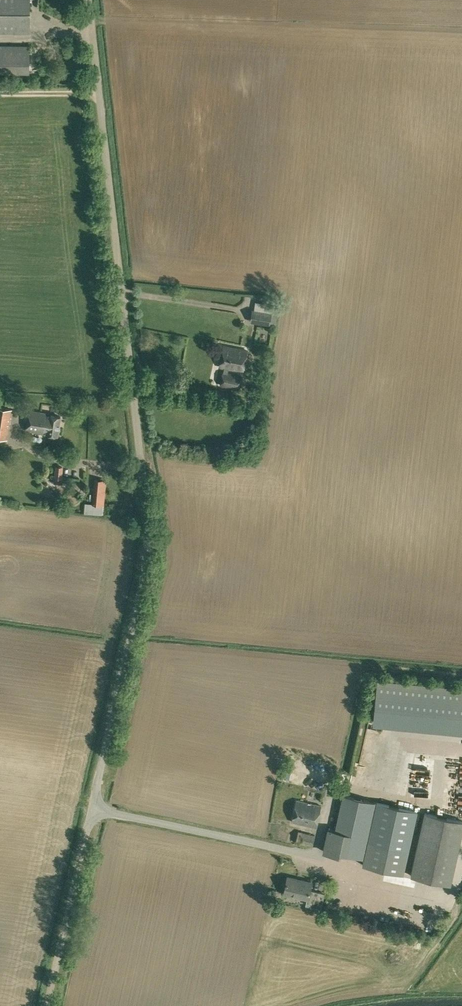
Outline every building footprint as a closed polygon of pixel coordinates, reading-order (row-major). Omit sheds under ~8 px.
[(30,33),(30,0),(0,0),(0,33),(30,33)] [(20,66),(31,67),(32,53),(21,53),(20,66)] [(252,309),(251,319),(270,322),(271,311),(252,309)] [(223,345),(219,366),(225,367),(224,372),(223,372),(220,384),(239,388),(241,376),(227,373),(228,368),(242,371),(247,350),(223,345)] [(7,440),(12,409),(0,407),(0,438),(7,440)] [(46,433),(58,434),(61,416),(50,414),(50,413),(30,409),(26,429),(46,432),(46,433)] [(92,504),(103,505),(105,480),(94,479),(92,504)] [(392,682),(377,681),(374,716),(389,717),(392,682)] [(403,700),(403,715),(418,716),(418,700),(403,700)] [(385,725),(379,756),(387,758),(392,727),(385,725)] [(399,728),(395,742),(410,746),(414,732),(399,728)] [(382,767),(381,773),(391,775),(393,769),(382,767)] [(326,852),(339,855),(339,852),(364,857),(362,864),(403,873),(417,810),(343,794),(335,829),(328,828),(323,849),(326,852)] [(291,821),(316,827),(321,805),(296,800),(291,821)] [(450,884),(461,830),(461,820),(424,812),(410,875),(450,884)] [(295,842),(312,846),(314,835),(298,831),(295,842)] [(306,904),(321,908),(324,892),(309,889),(311,881),(287,876),(283,893),(307,898),(306,904)] [(396,883),(395,891),(410,891),(410,883),(396,883)]
